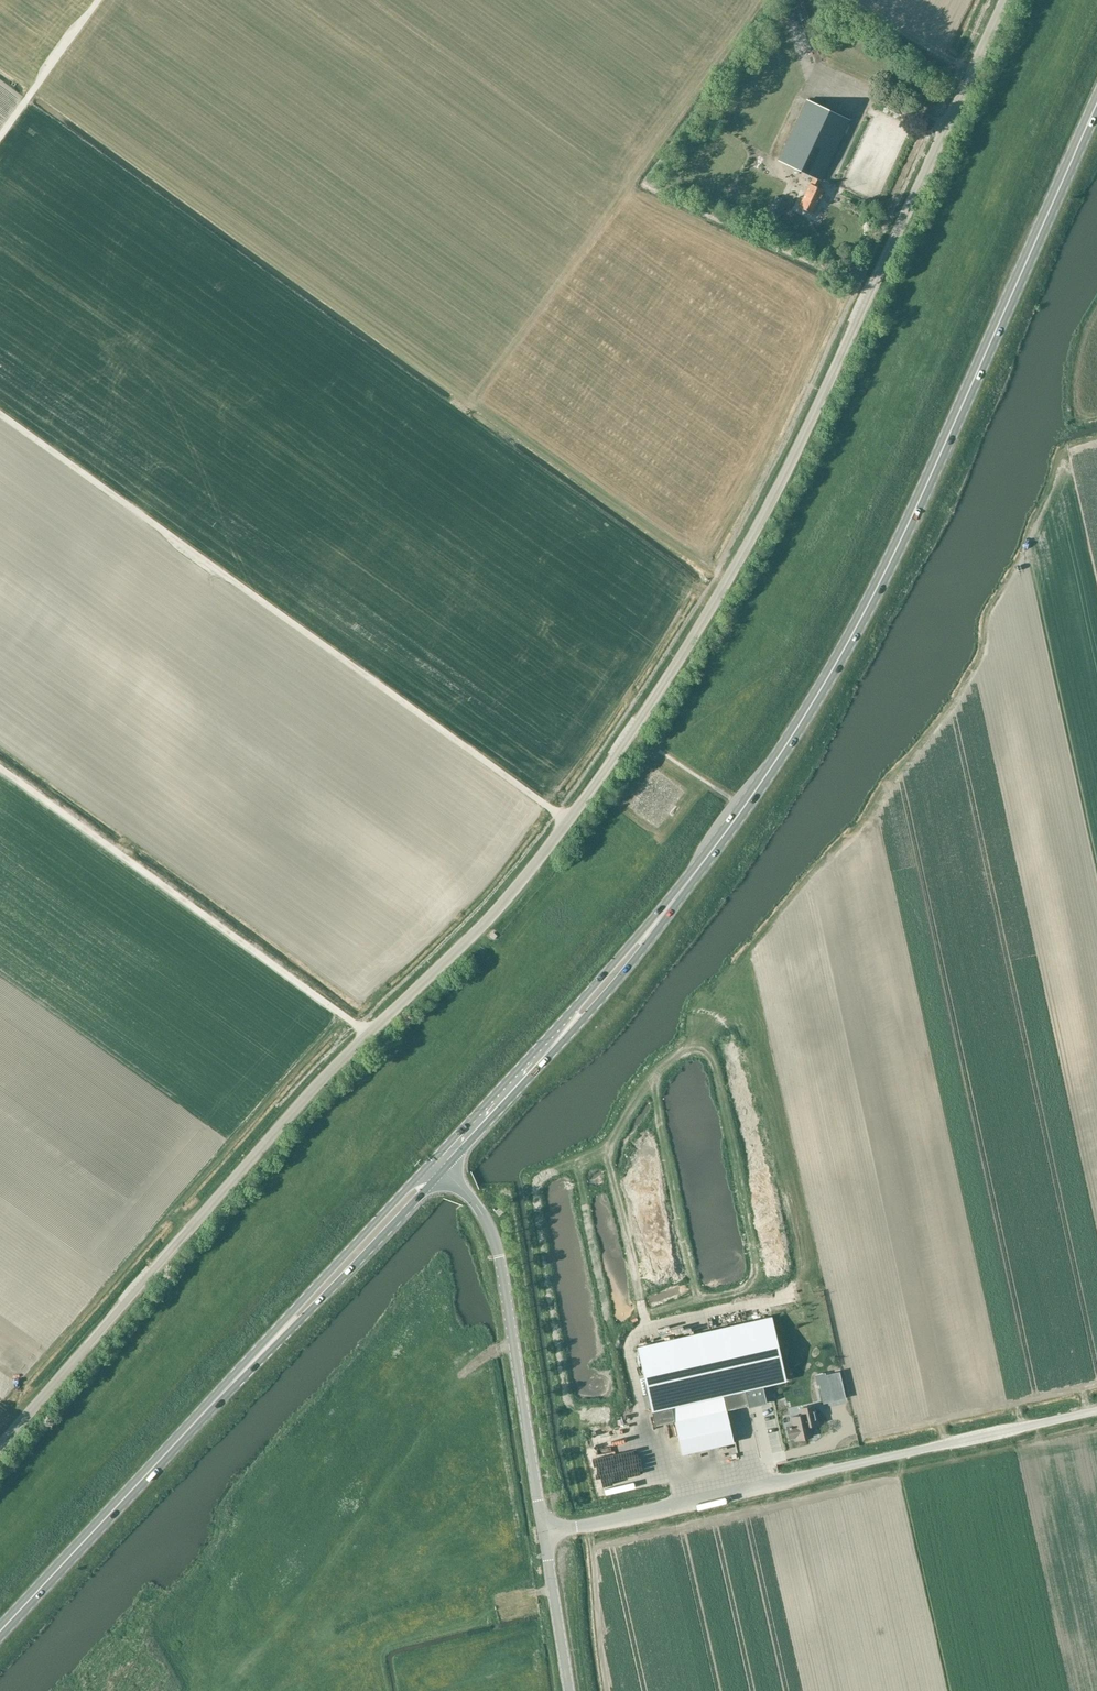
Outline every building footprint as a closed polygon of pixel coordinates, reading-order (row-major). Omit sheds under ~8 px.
[(819,190),(849,121),(805,101),(778,162),(811,177),(797,207),(812,214),(821,192),(819,190)] [(504,1212),(499,1208),(495,1212),(499,1216),(504,1212)] [(768,1314),(636,1347),(655,1426),(674,1421),(683,1455),(734,1443),(726,1410),(763,1401),(761,1388),(785,1382),(771,1327),(768,1314)] [(830,1370),(836,1400),(841,1399),(835,1369),(830,1370)] [(793,1425),(787,1426),(790,1439),(796,1437),(797,1440),(813,1436),(809,1421),(816,1419),(816,1420),(817,1420),(813,1405),(801,1408),(802,1414),(792,1417),(793,1425)] [(832,1409),(833,1419),(842,1418),(840,1408),(832,1409)] [(603,1457),(605,1464),(623,1460),(624,1465),(634,1463),(632,1455),(619,1458),(618,1454),(603,1457)]
